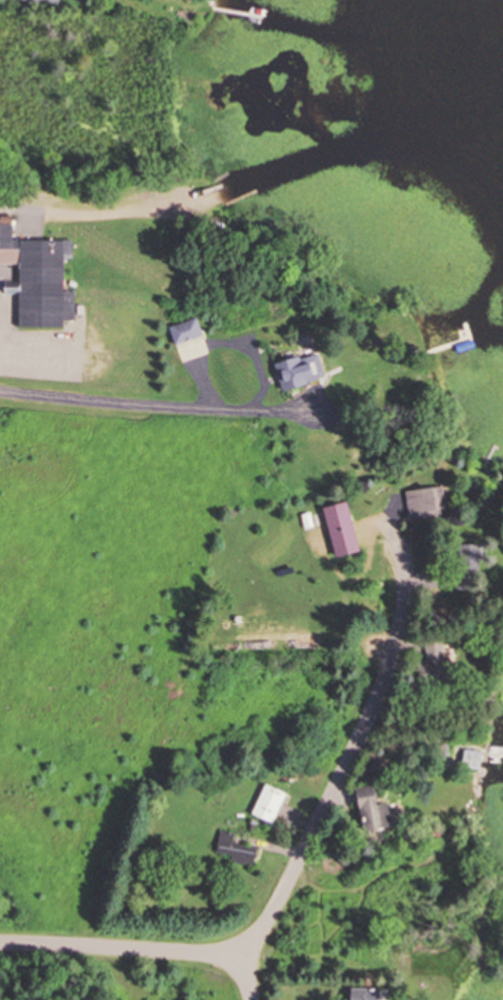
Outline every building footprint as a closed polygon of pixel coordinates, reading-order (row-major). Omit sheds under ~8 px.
[(62,327),(62,320),(72,320),(73,290),(62,290),(63,259),(71,259),(71,240),(9,238),(10,220),(0,219),(0,263),(17,264),(16,286),(3,286),(3,294),(17,294),(16,325),(62,327)] [(167,326),(173,343),(200,333),(195,316),(167,326)] [(279,388),(321,377),(315,351),(272,361),(279,388)] [(403,490),(407,517),(444,511),(440,484),(403,490)] [(345,501),(320,506),(332,556),(356,551),(345,501)] [(477,543),(455,543),(455,589),(477,589),(477,543)] [(445,637),(423,637),(424,685),(446,685),(445,637)] [(477,769),(480,751),(462,748),(459,766),(477,769)] [(249,814),(271,823),(284,792),(262,783),(249,814)] [(387,826),(384,802),(372,804),(370,784),(352,786),(358,830),(387,826)] [(256,847),(232,842),(234,833),(219,829),(213,856),(252,864),(256,847)] [(347,988),(347,999),(377,999),(377,988),(347,988)]
